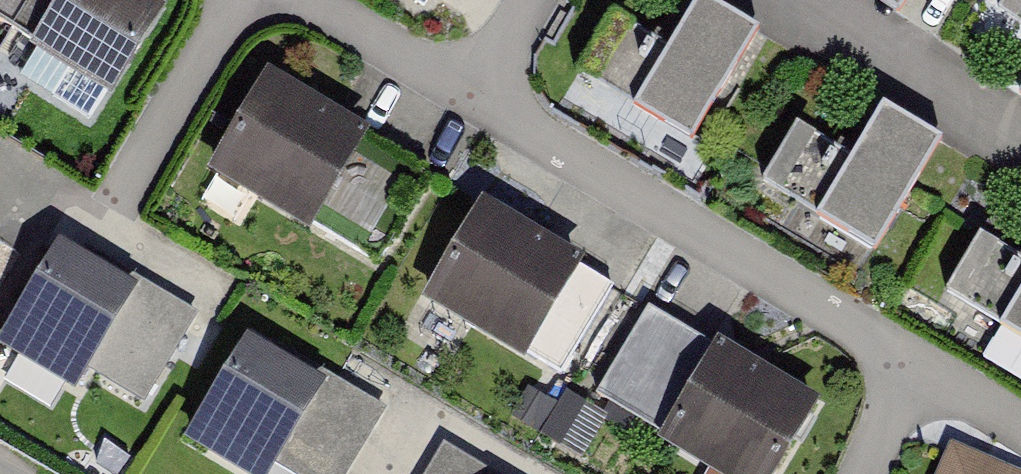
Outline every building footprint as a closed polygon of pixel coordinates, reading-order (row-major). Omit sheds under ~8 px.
[(9,0),(0,0),(0,17),(9,0)] [(140,0),(60,0),(34,52),(116,94),(160,10),(140,0)] [(428,12),(436,0),(410,0),(428,12)] [(704,0),(698,0),(675,46),(612,12),(577,76),(694,136),(758,29),(704,0)] [(900,10),(907,0),(881,0),(900,10)] [(998,12),(1020,28),(1020,0),(1005,0),(998,12)] [(369,128),(268,77),(215,181),(376,262),(421,172),(362,142),(369,128)] [(944,139),(880,104),(851,157),(797,129),(765,188),(882,252),(944,139)] [(612,283),(482,208),(428,301),(558,376),(612,283)] [(53,231),(0,326),(0,342),(77,385),(137,277),(53,231)] [(982,239),(947,299),(1020,340),(1020,256),(982,239)] [(652,309),(598,402),(723,473),(777,473),(817,404),(652,309)] [(246,473),(265,473),(325,375),(245,327),(180,434),(246,473)] [(966,438),(953,473),(1020,473),(1020,458),(966,438)]
